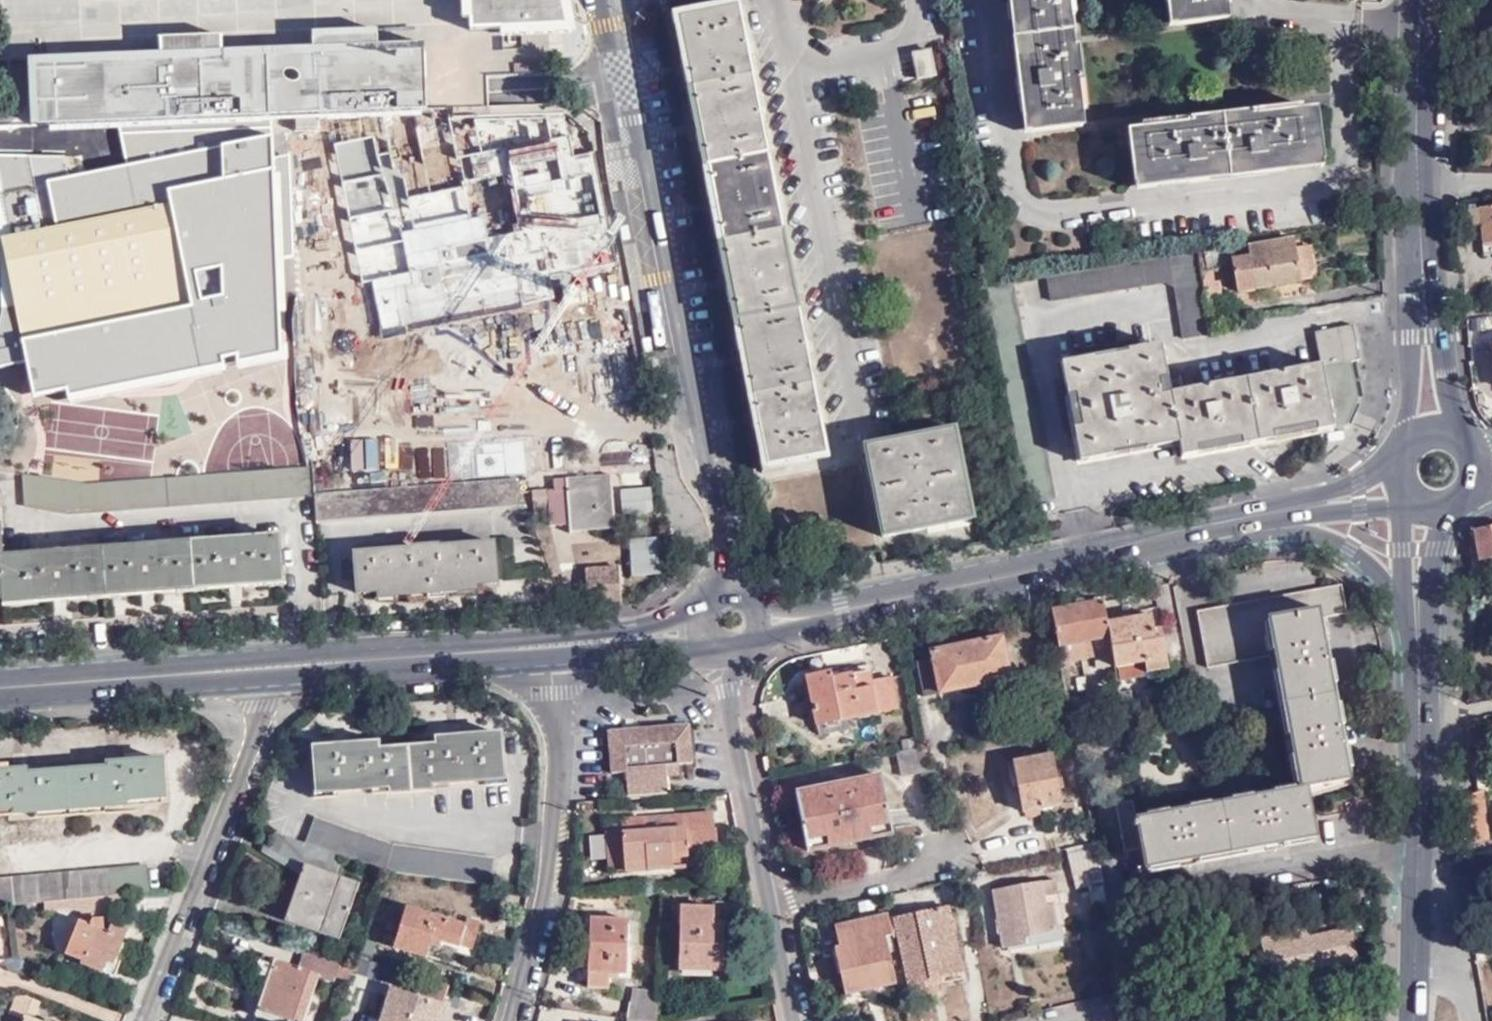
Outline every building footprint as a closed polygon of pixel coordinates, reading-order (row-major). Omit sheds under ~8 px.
[(472,32),(570,30),(564,0),(471,0),(472,32)] [(1019,38),(1071,32),(1067,0),(1015,0),(1019,38)] [(1225,0),(1172,0),(1175,27),(1227,21),(1225,0)] [(708,169),(767,157),(738,8),(679,19),(708,169)] [(313,31),(375,28),(374,20),(312,23),(313,31)] [(158,47),(158,53),(51,59),(55,120),(268,109),(265,48),(220,50),(219,28),(157,31),(158,47)] [(353,104),(425,101),(424,76),(423,42),(375,42),(375,28),(313,31),(314,45),(315,71),(318,71),(320,106),(353,104)] [(1071,32),(1019,38),(1031,132),(1081,127),(1071,32)] [(268,109),(320,106),(318,71),(315,71),(314,45),(313,45),(265,48),(268,109)] [(51,59),(158,53),(158,47),(51,53),(51,59)] [(932,49),(914,52),(919,77),(936,75),(932,49)] [(32,60),(35,121),(55,120),(51,59),(51,53),(32,60)] [(1222,122),(1229,173),(1322,163),(1316,111),(1222,122)] [(552,299),(550,272),(609,264),(591,152),(570,153),(562,116),(450,119),(332,142),(361,282),(373,282),(382,337),(552,299)] [(1135,184),(1229,173),(1222,122),(1130,132),(1135,184)] [(270,134),(48,180),(58,225),(0,237),(34,398),(68,390),(70,398),(281,353),(270,134)] [(798,310),(767,157),(708,169),(738,322),(798,310)] [(1482,227),(1481,210),(1477,210),(1477,207),(1468,208),(1470,229),(1482,227)] [(1481,210),(1482,227),(1483,246),(1491,245),(1491,209),(1481,210)] [(1234,250),(1202,255),(1204,272),(1214,270),(1235,267),(1240,292),(1304,282),(1298,248),(1295,238),(1249,247),(1250,255),(1236,257),(1234,250)] [(1491,255),(1491,245),(1483,246),(1484,256),(1491,255)] [(1313,246),(1298,248),(1304,282),(1319,279),(1313,246)] [(1184,339),(1212,335),(1198,253),(1047,276),(1050,300),(1167,283),(1175,288),(1184,339)] [(1204,272),(1209,303),(1212,302),(1224,300),(1221,282),(1217,283),(1214,270),(1204,272)] [(826,454),(798,310),(738,322),(764,450),(767,465),(826,454)] [(1347,426),(1355,410),(1360,401),(1353,361),(1360,361),(1354,325),(1315,332),(1321,365),(1333,429),(1347,426)] [(1179,443),(1171,393),(1161,345),(1061,362),(1079,461),(1179,443)] [(1391,384),(1391,362),(1360,361),(1353,361),(1360,401),(1355,410),(1389,406),(1391,384)] [(1257,444),(1333,429),(1321,365),(1246,379),(1257,444)] [(1181,458),(1257,444),(1246,379),(1171,393),(1179,443),(1181,458)] [(955,429),(866,447),(884,536),(972,519),(955,429)] [(86,483),(24,473),(25,506),(39,506),(39,508),(53,507),(53,511),(70,511),(70,514),(312,494),(309,467),(86,483)] [(571,524),(616,521),(613,476),(554,480),(555,490),(533,491),(535,514),(551,513),(551,525),(571,524)] [(317,522),(527,505),(517,478),(316,494),(317,522)] [(616,528),(616,521),(571,524),(571,531),(616,528)] [(1491,558),(1491,526),(1471,531),(1471,562),(1491,558)] [(280,536),(189,543),(192,584),(207,583),(207,588),(267,584),(267,578),(282,577),(280,536)] [(474,543),(442,546),(408,548),(355,552),(357,593),(378,591),(396,591),(396,597),(460,592),(460,585),(479,584),(498,583),(495,541),(474,543)] [(189,543),(103,550),(105,591),(121,589),(121,594),(179,590),(178,585),(192,584),(189,543)] [(67,553),(0,558),(3,597),(4,603),(13,602),(13,597),(32,597),(32,601),(90,597),(90,592),(105,591),(103,550),(67,553)] [(1471,579),(1491,575),(1491,558),(1471,562),(1471,579)] [(619,568),(587,570),(589,604),(621,602),(619,568)] [(479,591),(479,584),(460,585),(460,592),(479,591)] [(1207,667),(1275,654),(1267,618),(1317,609),(1319,620),(1346,614),(1341,584),(1197,611),(1207,667)] [(1058,608),(1057,605),(1050,606),(1058,646),(1058,647),(1084,643),(1087,656),(1113,651),(1108,622),(1105,601),(1058,608)] [(1267,618),(1275,654),(1285,703),(1333,695),(1319,620),(1317,609),(1267,618)] [(1113,651),(1116,667),(1146,661),(1166,657),(1162,637),(1156,638),(1150,614),(1108,622),(1113,651)] [(916,661),(924,697),(1012,679),(1004,636),(929,651),(931,658),(916,661)] [(1166,657),(1146,661),(1148,674),(1169,670),(1166,657)] [(805,676),(815,726),(847,719),(898,709),(892,678),(872,681),(870,670),(831,678),(830,671),(805,676)] [(1333,695),(1285,703),(1298,776),(1346,767),(1333,695)] [(847,719),(815,726),(817,735),(848,729),(847,719)] [(610,732),(613,773),(626,773),(628,796),(669,792),(668,777),(679,776),(679,765),(693,764),(690,726),(610,732)] [(437,744),(406,746),(409,784),(410,791),(413,790),(413,784),(432,783),(485,779),(485,774),(504,773),(501,730),(476,732),(476,741),(462,742),(462,733),(447,734),(448,743),(437,744)] [(1476,731),(1469,731),(1468,747),(1477,747),(1476,731)] [(476,732),(462,733),(462,742),(476,741),(476,732)] [(436,735),(437,744),(448,743),(447,734),(436,735)] [(366,749),(379,748),(378,740),(366,741),(366,749)] [(406,746),(379,748),(366,749),(366,741),(351,742),(351,751),(338,752),(338,743),(313,745),(316,786),(334,786),(333,789),(389,786),(409,784),(406,746)] [(351,751),(351,742),(338,743),(338,752),(351,751)] [(931,771),(926,746),(897,751),(902,776),(931,771)] [(1062,806),(1051,753),(1013,760),(1022,813),(1062,806)] [(1467,754),(1467,773),(1480,774),(1478,754),(1467,754)] [(107,769),(67,771),(69,809),(126,806),(125,800),(164,796),(161,758),(107,762),(107,769)] [(1346,767),(1298,776),(1300,790),(1307,789),(1348,781),(1346,767)] [(0,771),(0,809),(13,808),(14,814),(69,809),(67,771),(27,774),(27,768),(0,771)] [(485,774),(485,779),(486,784),(509,783),(508,773),(504,773),(485,774)] [(891,834),(878,775),(798,792),(809,850),(891,834)] [(334,786),(316,786),(311,786),(312,798),(333,797),(333,789),(334,786)] [(1307,789),(1300,790),(1221,804),(1230,853),(1317,838),(1307,789)] [(1467,797),(1465,843),(1488,840),(1482,789),(1467,797)] [(1124,852),(1141,849),(1135,819),(1131,800),(1115,803),(1124,852)] [(1230,853),(1221,804),(1135,819),(1141,849),(1145,868),(1230,853)] [(714,811),(645,817),(646,830),(716,825),(714,811)] [(385,870),(488,884),(491,857),(389,842),(315,816),(307,843),(342,855),(385,870)] [(646,830),(645,817),(606,821),(611,870),(689,864),(688,861),(688,844),(717,842),(716,825),(646,830)] [(307,843),(280,834),(268,849),(301,871),(316,882),(318,888),(325,892),(315,921),(342,930),(357,886),(334,878),(336,874),(342,855),(307,843)] [(688,844),(688,861),(718,858),(717,842),(688,844)] [(1089,885),(1104,882),(1097,847),(1069,853),(1073,874),(1086,871),(1089,885)] [(0,878),(0,906),(14,905),(44,902),(67,900),(80,899),(129,895),(147,893),(145,866),(58,873),(0,878)] [(316,882),(301,871),(284,921),(338,940),(342,930),(315,921),(325,892),(318,888),(316,882)] [(1075,887),(1089,885),(1086,871),(1073,874),(1075,887)] [(334,878),(357,886),(359,882),(336,874),(334,878)] [(1464,881),(1467,901),(1491,899),(1490,879),(1464,881)] [(1002,947),(1009,946),(1025,944),(1024,935),(1056,930),(1055,925),(1054,908),(1053,906),(1045,907),(1043,899),(1058,898),(1056,880),(994,891),(1002,947)] [(129,912),(129,895),(80,899),(81,916),(129,912)] [(1060,908),(1058,898),(1043,899),(1045,907),(1053,906),(1054,908),(1060,908)] [(67,900),(44,902),(45,910),(68,909),(67,900)] [(465,925),(405,906),(392,947),(426,957),(430,945),(440,948),(441,947),(458,952),(460,945),(472,949),(480,921),(467,918),(465,925)] [(712,929),(712,921),(713,907),(682,906),(681,967),(722,969),(723,929),(712,929)] [(889,920),(892,937),(893,940),(898,939),(909,991),(942,984),(940,977),(964,971),(949,906),(889,920)] [(1263,959),(1269,979),(1357,960),(1347,913),(1258,932),(1263,959)] [(887,915),(835,926),(839,946),(833,947),(844,995),(898,984),(886,938),(892,937),(889,920),(887,915)] [(628,919),(590,918),(588,986),(609,986),(610,973),(627,972),(628,919)] [(107,962),(115,964),(129,929),(111,922),(107,931),(95,927),(98,921),(92,919),(89,925),(79,920),(65,954),(82,960),(80,964),(102,973),(103,971),(107,962)] [(1025,944),(1009,946),(1009,950),(1063,940),(1061,924),(1055,925),(1056,930),(1024,935),(1025,944)] [(1237,963),(1263,959),(1258,932),(1257,933),(1232,938),(1237,963)] [(1473,935),(1478,960),(1487,959),(1486,939),(1485,933),(1473,934),(1473,935)] [(303,948),(297,967),(263,955),(257,973),(268,977),(265,985),(255,1016),(270,1020),(279,1020),(280,1018),(290,1020),(303,1020),(318,976),(333,981),(336,974),(339,961),(303,948)] [(353,966),(339,961),(336,974),(348,979),(353,966)] [(120,967),(115,964),(107,962),(103,971),(115,976),(120,967)] [(268,977),(257,973),(255,982),(265,985),(268,977)] [(447,983),(423,976),(417,997),(391,989),(380,1020),(441,1020),(445,1005),(440,1003),(447,983)] [(632,988),(631,1001),(643,1002),(644,989),(632,988)] [(658,1020),(659,990),(644,989),(643,1002),(631,1001),(629,1001),(627,1017),(658,1020)] [(40,1001),(25,995),(17,996),(11,1014),(24,1019),(23,1020),(36,1020),(25,1017),(27,1012),(35,1015),(40,1001)]
